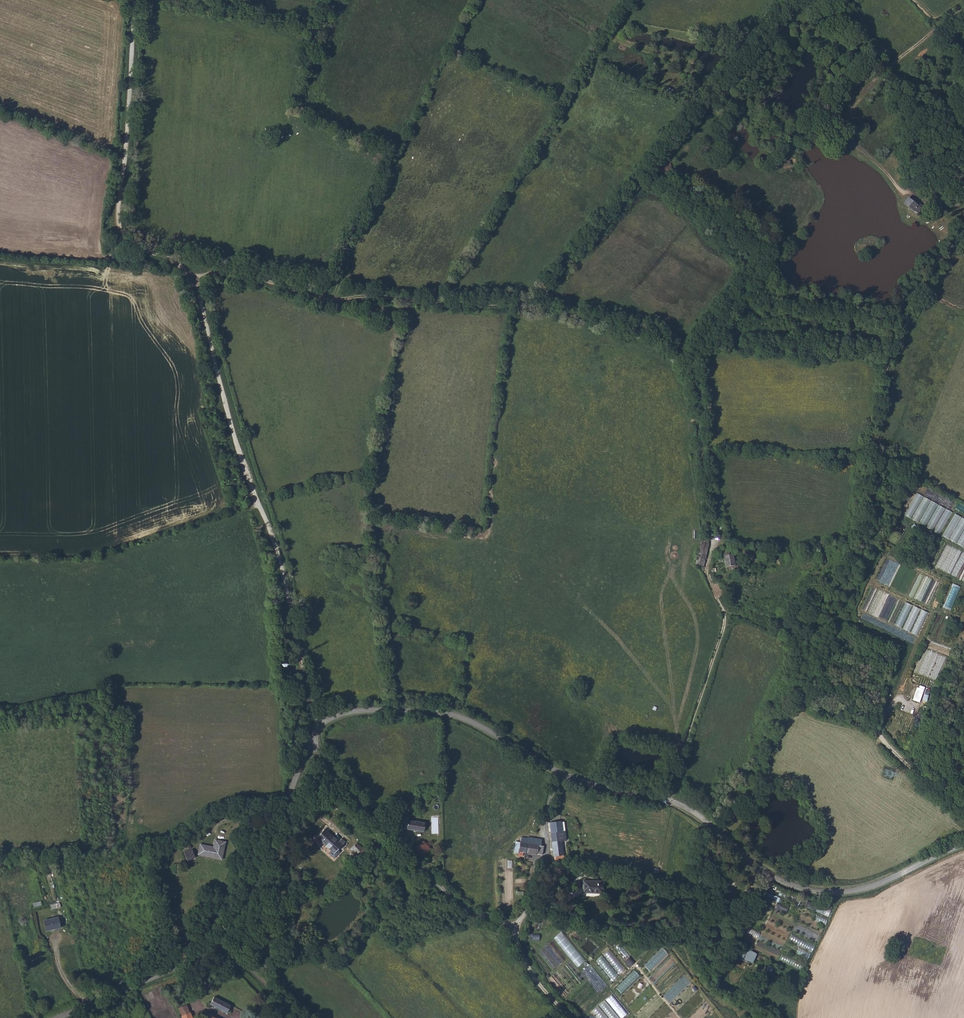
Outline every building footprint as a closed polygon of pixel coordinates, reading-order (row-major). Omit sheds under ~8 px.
[(926,211),(912,200),(908,206),(921,217),(926,211)] [(700,541),(697,566),(705,568),(708,542),(700,541)] [(720,548),(723,568),(732,567),(732,564),(730,549),(726,550),(726,547),(720,548)] [(404,828),(423,831),(425,822),(409,820),(410,816),(402,815),(399,835),(403,835),(404,828)] [(549,822),(551,841),(565,839),(567,839),(566,829),(562,829),(561,820),(549,822)] [(317,837),(334,853),(344,842),(341,839),(338,842),(324,829),(317,837)] [(518,855),(523,855),(524,851),(542,854),(543,845),(541,845),(542,838),(539,838),(529,836),(529,837),(522,836),(521,840),(520,840),(519,841),(515,841),(514,852),(518,852),(518,855)] [(566,843),(565,839),(551,841),(553,855),(555,855),(555,859),(564,858),(562,843),(566,843)] [(217,858),(218,854),(222,855),(225,842),(215,840),(213,847),(200,844),(198,854),(217,858)] [(423,840),(414,848),(421,855),(430,847),(423,840)] [(348,854),(354,860),(360,854),(363,852),(365,850),(363,848),(357,842),(351,848),(356,854),(352,851),(348,854)] [(193,850),(185,853),(188,861),(196,858),(193,850)] [(583,892),(602,893),(603,880),(583,880),(583,892)] [(778,902),(775,907),(786,913),(789,907),(778,902)] [(43,921),(46,931),(60,927),(58,917),(43,921)] [(787,940),(784,946),(795,951),(798,946),(787,940)] [(756,943),(754,949),(766,953),(768,947),(756,943)] [(736,955),(753,962),(757,953),(740,945),(736,955)] [(210,1004),(217,1007),(226,1013),(230,1005),(214,996),(210,1004)] [(178,1008),(181,1015),(189,1012),(186,1005),(178,1008)]
